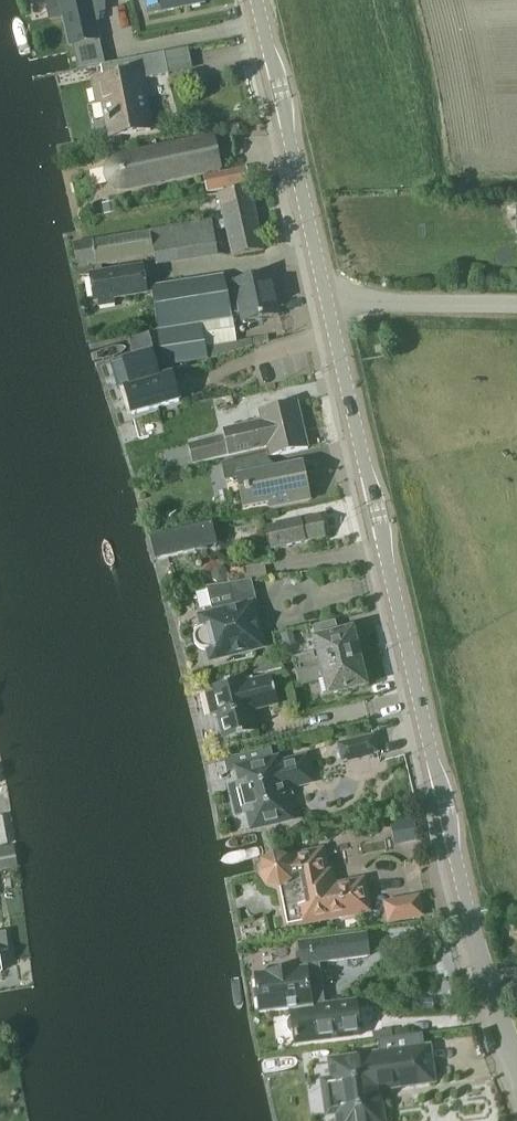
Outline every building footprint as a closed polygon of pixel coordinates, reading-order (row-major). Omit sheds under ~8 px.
[(46,6),(50,20),(64,17),(69,45),(73,44),(76,57),(102,52),(99,39),(91,0),(45,0),(46,6)] [(148,14),(204,3),(203,0),(145,0),(148,14)] [(169,74),(164,52),(102,65),(104,77),(93,80),(97,103),(102,101),(110,137),(152,129),(142,79),(169,74)] [(114,185),(122,187),(129,186),(220,167),(213,137),(121,157),(115,159),(111,161),(109,164),(108,167),(107,170),(107,175),(108,178),(111,182),(114,185)] [(208,177),(204,178),(207,192),(211,191),(249,182),(246,168),(208,177)] [(232,256),(263,249),(250,187),(219,194),(225,220),(220,221),(221,230),(226,229),(232,256)] [(118,199),(104,201),(106,212),(120,210),(118,199)] [(147,231),(93,240),(97,266),(151,257),(147,231)] [(152,286),(146,287),(142,266),(95,274),(94,266),(97,266),(93,240),(75,243),(80,276),(92,274),(97,303),(99,302),(99,307),(115,304),(114,299),(152,292),(153,292),(152,286)] [(243,323),(281,315),(272,273),(225,283),(224,274),(152,286),(153,292),(152,292),(158,330),(202,323),(231,318),(231,314),(240,312),(243,323)] [(208,360),(202,323),(158,330),(164,367),(208,360)] [(131,414),(181,399),(173,373),(159,377),(152,351),(124,359),(131,385),(123,387),(131,414)] [(268,453),(267,453),(268,457),(308,448),(297,402),(259,410),(262,421),(223,430),(224,435),(189,444),(189,447),(164,454),(169,469),(267,446),(268,453)] [(270,469),(268,457),(267,453),(222,464),(226,480),(238,477),(244,507),(268,503),(269,508),(310,500),(302,462),(270,469)] [(271,548),(326,537),(321,516),(267,527),(271,548)] [(212,524),(151,539),(156,562),(218,547),(212,524)] [(217,569),(214,574),(215,580),(220,583),(226,582),(230,576),(228,571),(223,567),(217,569)] [(203,627),(201,627),(196,632),(195,638),(196,644),(201,649),(207,650),(209,650),(212,660),(263,647),(252,604),(235,608),(229,584),(207,587),(214,614),(201,617),(203,627)] [(315,653),(295,658),(298,673),(361,657),(358,644),(360,644),(358,633),(355,633),(355,629),(339,633),(336,621),(315,626),(318,638),(317,639),(321,652),(315,653)] [(288,633),(277,636),(281,653),(292,650),(288,633)] [(255,663),(258,674),(283,668),(281,656),(255,663)] [(367,670),(365,670),(361,657),(298,673),(301,685),(322,680),(325,692),(330,691),(331,694),(368,685),(367,681),(370,681),(367,670)] [(245,679),(238,681),(212,687),(213,691),(209,691),(215,715),(219,714),(225,740),(257,732),(251,706),(278,700),(272,676),(246,683),(245,679)] [(375,735),(339,744),(343,760),(379,752),(375,735)] [(271,748),(224,759),(227,772),(233,770),(237,784),(234,785),(227,787),(235,818),(238,817),(242,816),(250,814),(254,828),(292,818),(287,796),(292,795),(290,786),(312,781),(306,758),(279,764),(278,759),(274,760),(271,748)] [(418,841),(414,818),(390,822),(395,846),(418,841)] [(0,848),(0,869),(18,866),(14,846),(0,848)] [(262,861),(259,875),(267,886),(277,889),(284,926),(369,909),(363,880),(336,886),(333,869),(327,870),(323,850),(283,858),(282,855),(273,853),(262,861)] [(418,898),(388,904),(391,920),(421,914),(418,898)] [(261,1013),(323,1005),(319,963),(369,957),(367,935),(300,942),(303,969),(256,974),(261,1013)] [(292,1034),(294,1034),(295,1043),(338,1038),(337,1033),(360,1030),(357,1001),(323,1005),(291,1010),(292,1018),(290,1019),(288,1023),(289,1031),(292,1034)] [(392,1031),(373,1033),(374,1040),(393,1037),(392,1031)] [(341,1111),(343,1120),(383,1120),(378,1088),(433,1081),(428,1048),(332,1061),(332,1063),(334,1062),(337,1080),(331,1081),(327,1086),(330,1109),(336,1112),(341,1111)]
